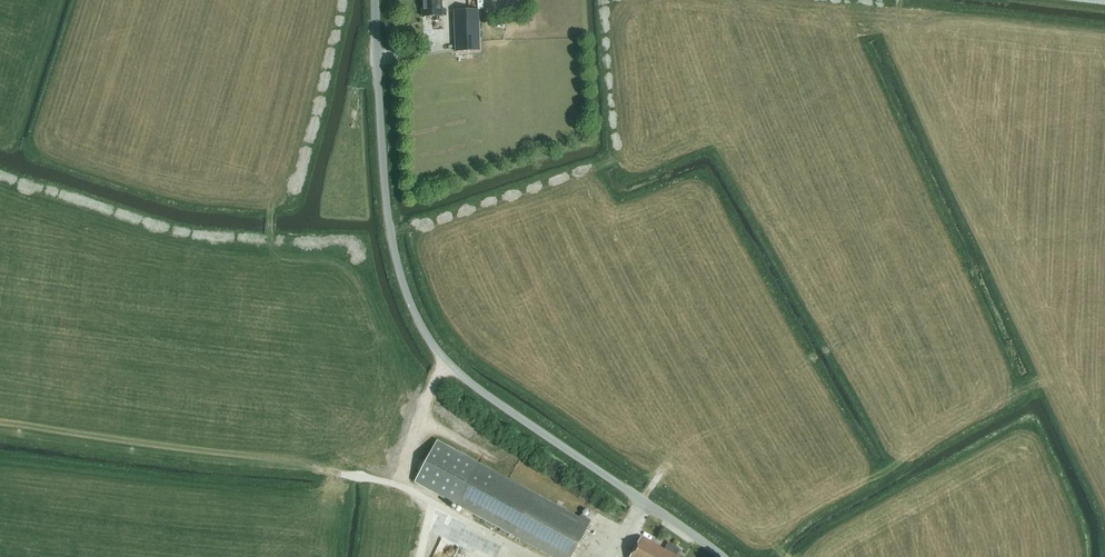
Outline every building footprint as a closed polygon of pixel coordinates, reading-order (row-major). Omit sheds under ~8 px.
[(442,16),(441,0),(422,0),(423,17),(442,16)] [(480,52),(479,10),(454,11),(456,53),(480,52)] [(477,462),(454,504),(551,556),(571,556),(591,520),(581,515),(579,518),(477,462)] [(676,556),(680,549),(668,543),(665,549),(641,537),(630,556),(678,556),(676,556)]
